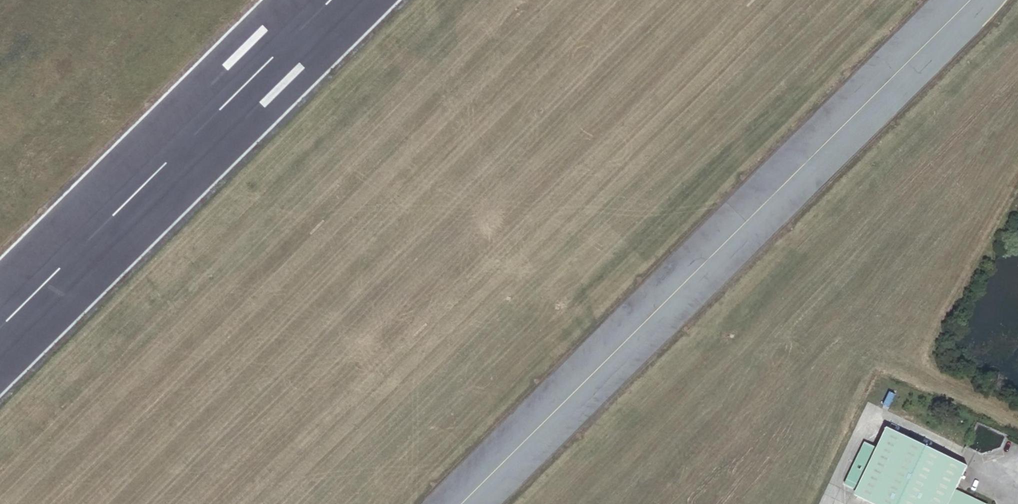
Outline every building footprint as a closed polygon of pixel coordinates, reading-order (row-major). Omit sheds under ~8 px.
[(890,430),(874,463),(868,460),(860,477),(866,479),(858,497),(873,503),(978,503),(956,494),(969,467),(959,463),(890,430)]
